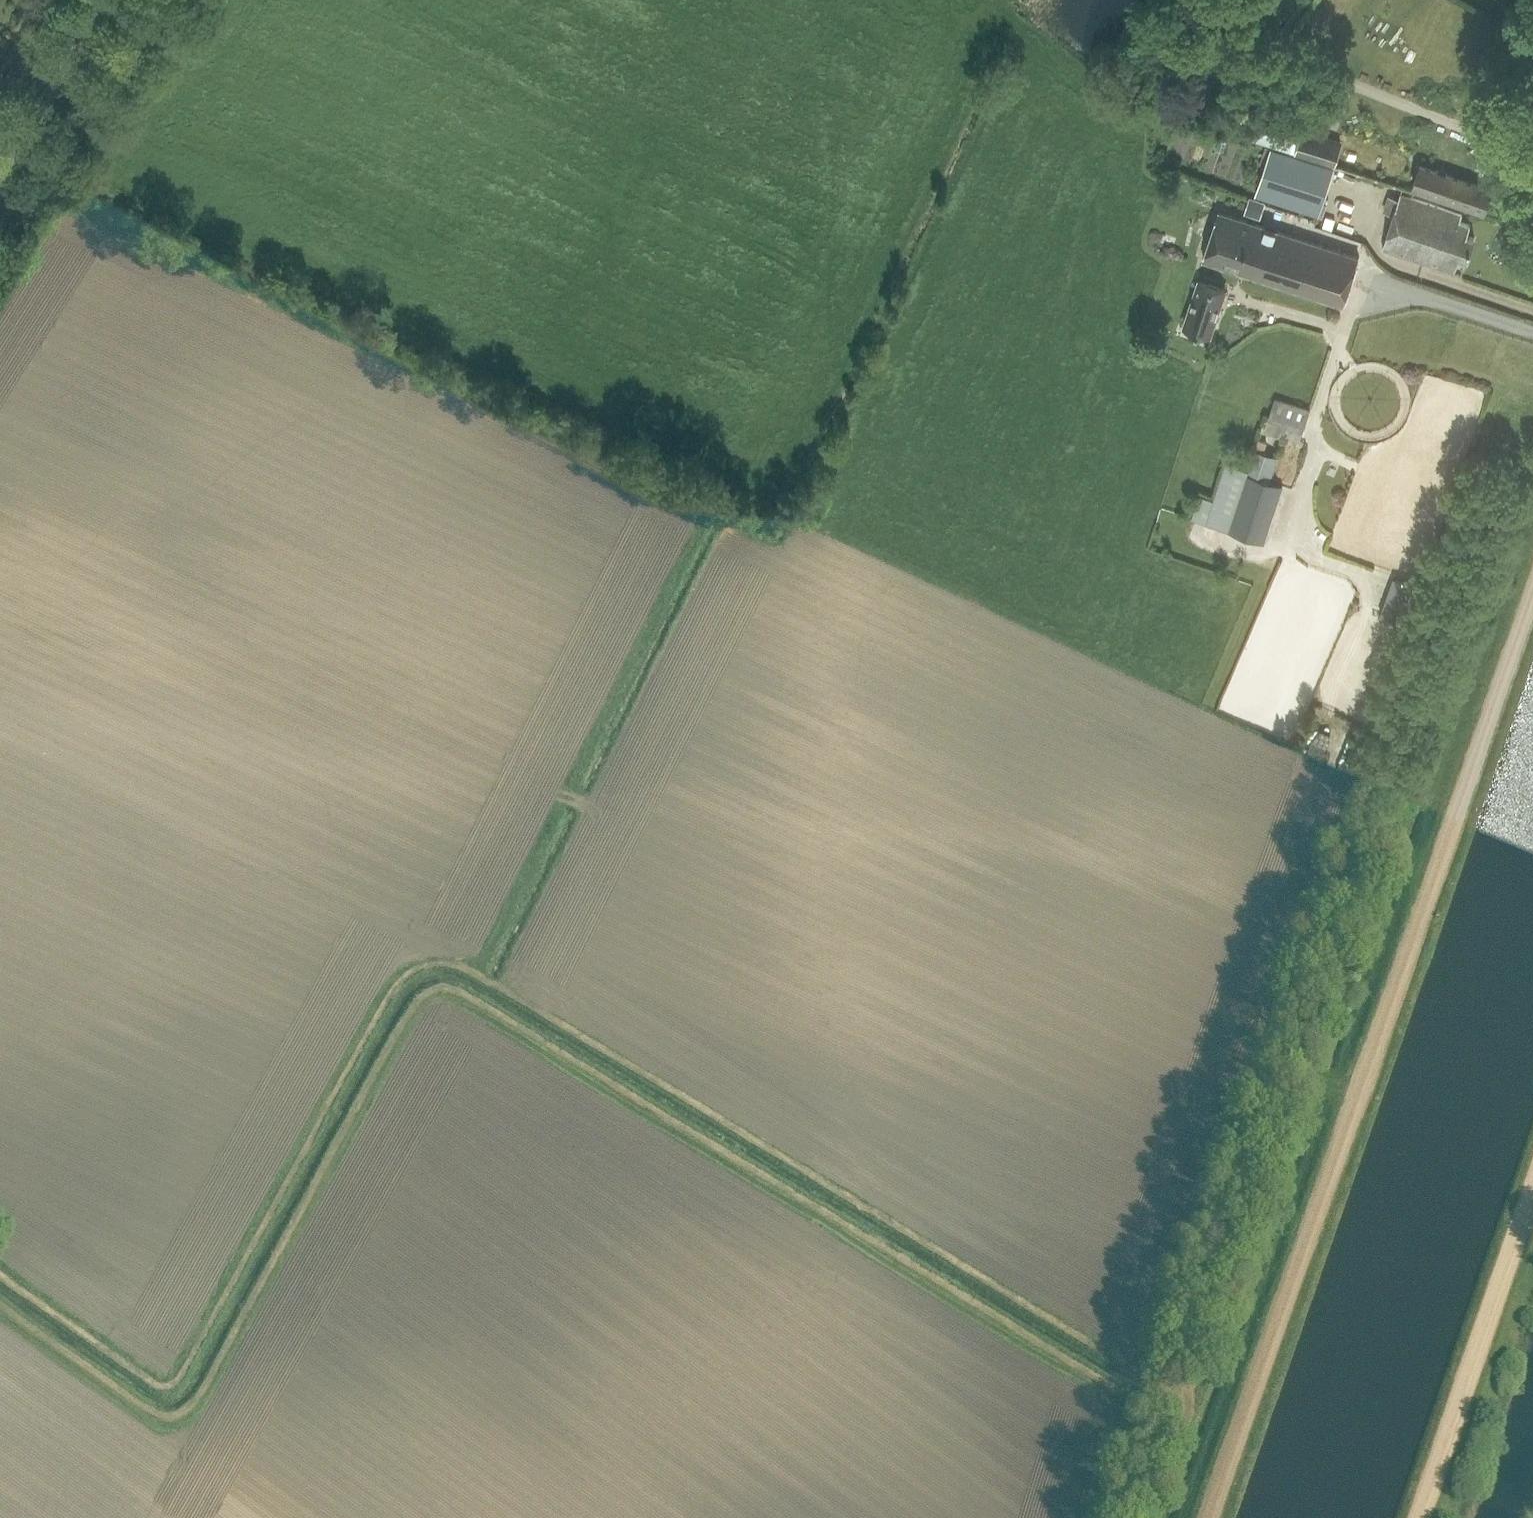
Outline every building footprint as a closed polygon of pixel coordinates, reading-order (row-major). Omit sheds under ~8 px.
[(1301,135),(1259,122),(1253,140),(1338,166),(1346,143),(1303,129),(1301,135)] [(1386,123),(1379,145),(1412,157),(1410,164),(1401,161),(1395,179),(1432,186),(1413,186),(1484,210),(1491,191),(1420,167),(1414,165),(1416,158),(1428,162),(1436,141),(1386,123)] [(1318,217),(1334,172),(1272,149),(1256,194),(1318,217)] [(1469,259),(1475,240),(1466,237),(1470,226),(1459,222),(1461,216),(1399,196),(1382,248),(1456,273),(1460,256),(1469,259)] [(1250,201),(1246,214),(1261,219),(1265,206),(1250,201)] [(1204,261),(1343,308),(1359,259),(1220,214),(1204,261)] [(1210,338),(1225,290),(1201,282),(1186,330),(1210,338)] [(1267,427),(1303,440),(1315,408),(1279,395),(1267,427)] [(1200,494),(1193,518),(1205,521),(1264,542),(1284,484),(1270,479),(1235,467),(1226,464),(1214,500),(1200,494)] [(1386,609),(1410,617),(1422,584),(1398,576),(1386,609)]
